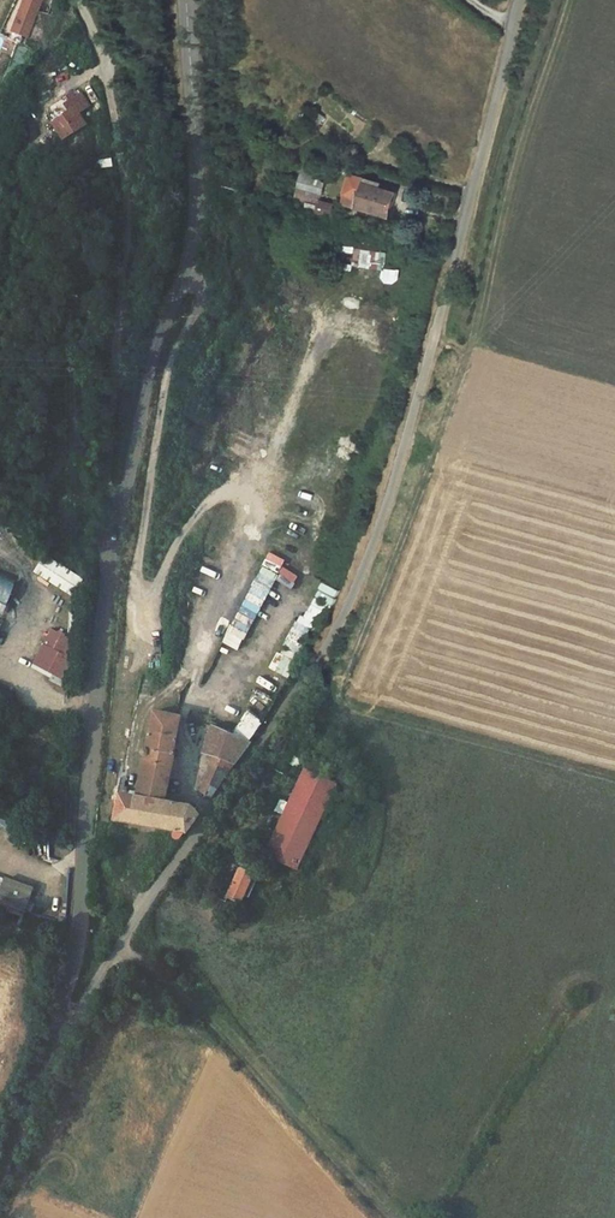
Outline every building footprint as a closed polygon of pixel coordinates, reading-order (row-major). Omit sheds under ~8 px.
[(19,16),(22,18),(32,22),(41,0),(26,0),(19,16)] [(33,25),(31,35),(42,37),(44,27),(33,25)] [(69,111),(52,122),(63,139),(87,123),(80,112),(90,106),(82,92),(75,97),(72,93),(68,95),(71,99),(64,104),(69,111)] [(305,172),(300,188),(322,195),(325,184),(305,172)] [(345,203),(391,217),(399,194),(383,188),(367,183),(368,178),(354,174),(345,203)] [(384,183),(368,178),(367,183),(383,188),(384,183)] [(322,195),(300,188),(297,199),(306,202),(319,206),(320,202),(322,195)] [(304,210),(316,213),(319,206),(306,202),(304,210)] [(316,213),(336,219),(340,208),(320,202),(319,206),(316,213)] [(387,268),(388,250),(356,248),(355,267),(386,269),(385,281),(400,282),(401,269),(387,268)] [(30,302),(38,305),(43,291),(36,288),(30,302)] [(51,314),(37,309),(31,324),(50,331),(54,321),(49,319),(51,314)] [(84,573),(42,555),(33,575),(76,593),(84,573)] [(238,650),(282,566),(265,557),(222,642),(238,650)] [(5,612),(20,582),(0,573),(0,609),(5,612)] [(62,654),(43,644),(32,663),(52,673),(62,654)] [(0,687),(0,703),(8,707),(13,692),(0,687)] [(191,806),(164,800),(173,755),(175,754),(176,753),(176,750),(173,749),(180,716),(154,711),(145,748),(142,748),(141,749),(140,750),(140,752),(141,754),(141,755),(144,756),(136,796),(119,792),(114,818),(186,832),(198,815),(194,809),(191,806)] [(212,726),(202,753),(204,754),(208,755),(213,756),(201,793),(210,798),(250,742),(212,726)] [(301,768),(262,853),(297,870),(336,785),(301,768)] [(212,848),(223,833),(218,829),(207,845),(212,848)] [(242,874),(226,903),(240,911),(256,882),(242,874)] [(20,915),(30,888),(0,876),(0,907),(20,915)]
